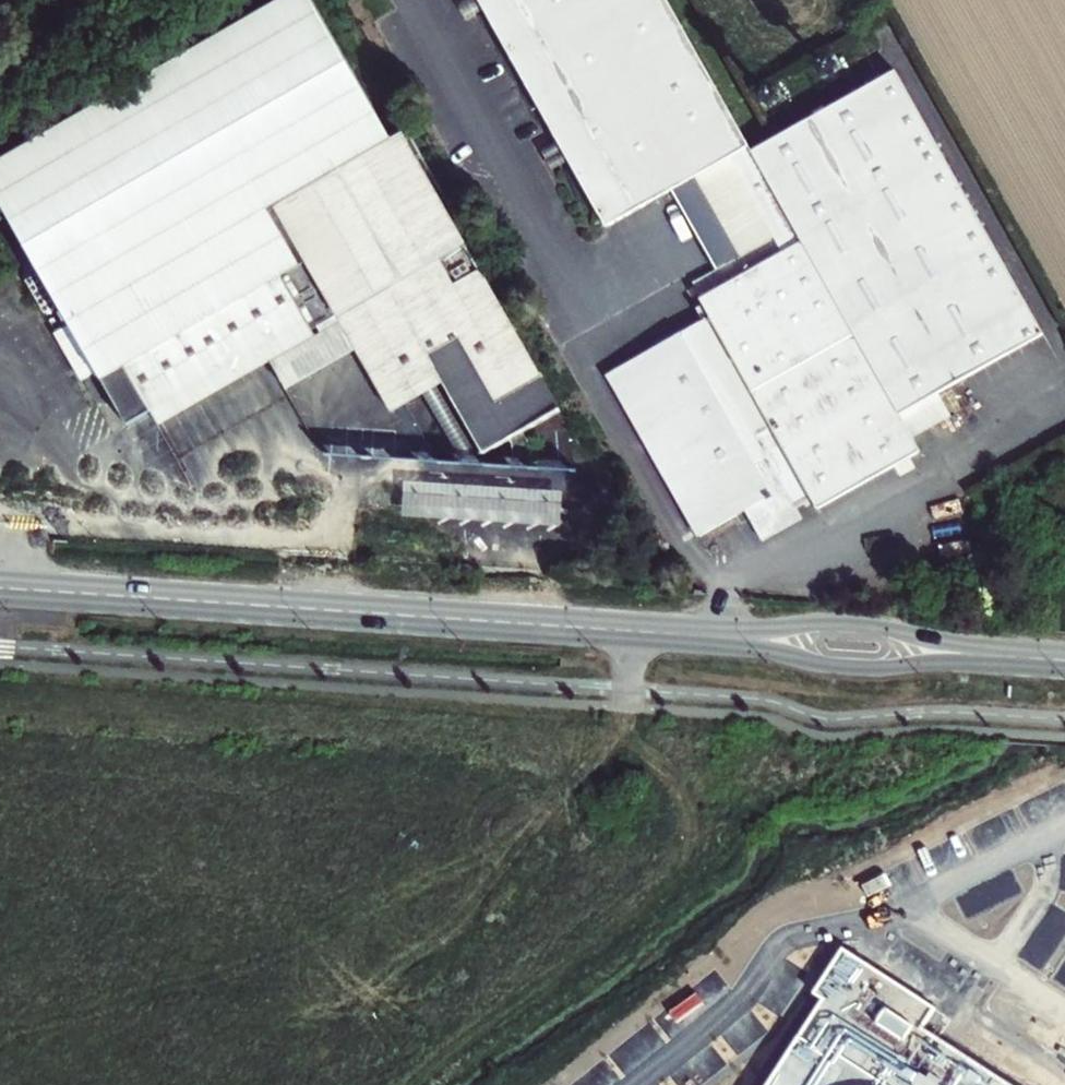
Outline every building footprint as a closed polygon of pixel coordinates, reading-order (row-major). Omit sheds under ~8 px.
[(477,450),(554,406),(477,272),(465,279),(304,0),(270,0),(0,156),(0,220),(118,424),(142,410),(151,425),(308,335),(303,326),(328,311),(376,395),(385,410),(437,381),(477,450)] [(799,508),(814,500),(819,508),(924,448),(903,412),(923,401),(1043,332),(893,71),(775,138),(753,151),(667,0),(480,0),(558,135),(539,146),(550,165),(569,155),(608,223),(727,155),(771,232),(746,247),(711,267),(719,280),(698,292),(710,314),(692,324),(607,373),(705,543),(747,519),(763,547),(807,521),(799,508)] [(403,481),(403,519),(562,521),(562,482),(403,481)] [(842,946),(811,994),(822,1001),(768,1084),(1010,1084),(922,1029),(937,1007),(842,946)]
